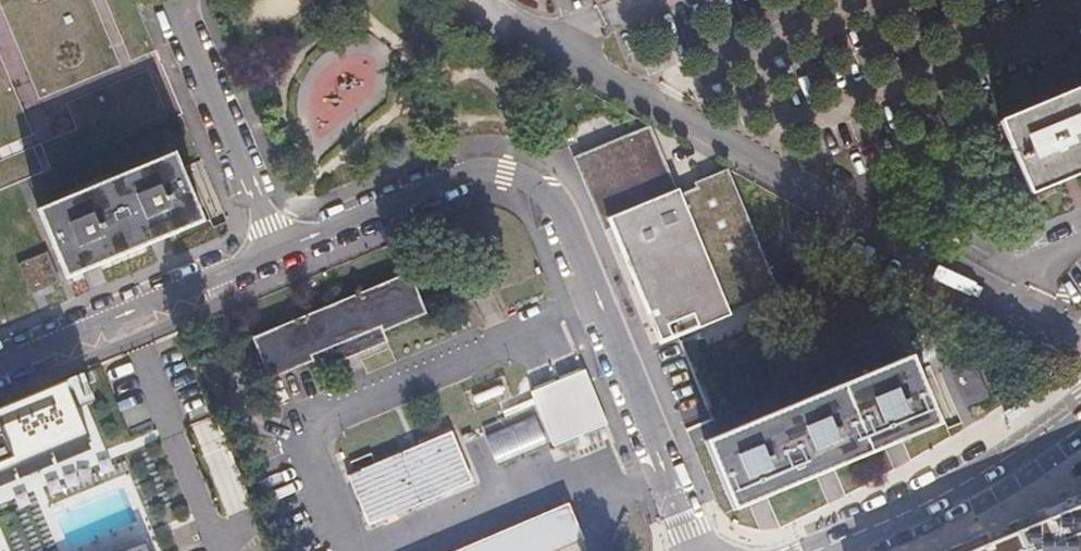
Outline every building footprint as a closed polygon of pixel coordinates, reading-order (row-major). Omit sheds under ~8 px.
[(998,119),(1029,194),(1032,193),(1063,180),(1068,178),(1076,175),(1080,173),(1080,84),(998,119)] [(608,227),(658,342),(775,291),(722,169),(688,184),(690,189),(673,196),(641,124),(568,156),(601,230),(608,227)] [(175,154),(38,211),(66,279),(82,273),(88,270),(99,265),(150,244),(163,239),(168,237),(204,222),(181,167),(175,154)] [(410,268),(247,335),(258,362),(265,378),(270,376),(310,359),(314,371),(387,341),(389,340),(386,332),(429,314),(420,293),(414,278),(410,268)] [(974,355),(952,364),(967,401),(990,392),(974,355)] [(912,357),(705,442),(733,509),(757,500),(762,497),(826,471),(831,469),(881,448),(893,443),(899,441),(940,424),(912,357)] [(606,422),(584,367),(569,373),(542,384),(531,389),(538,406),(552,440),(554,444),(564,440),(591,428),(606,422)] [(85,435),(60,377),(0,402),(0,470),(85,435)] [(481,390),(471,393),(473,401),(505,392),(501,378),(480,384),(481,390)] [(538,406),(480,430),(494,464),(552,440),(538,406)] [(369,523),(472,479),(450,430),(349,473),(369,523)] [(941,550),(1080,550),(1080,495),(941,550)] [(449,550),(548,550),(576,539),(562,504),(449,550)]
